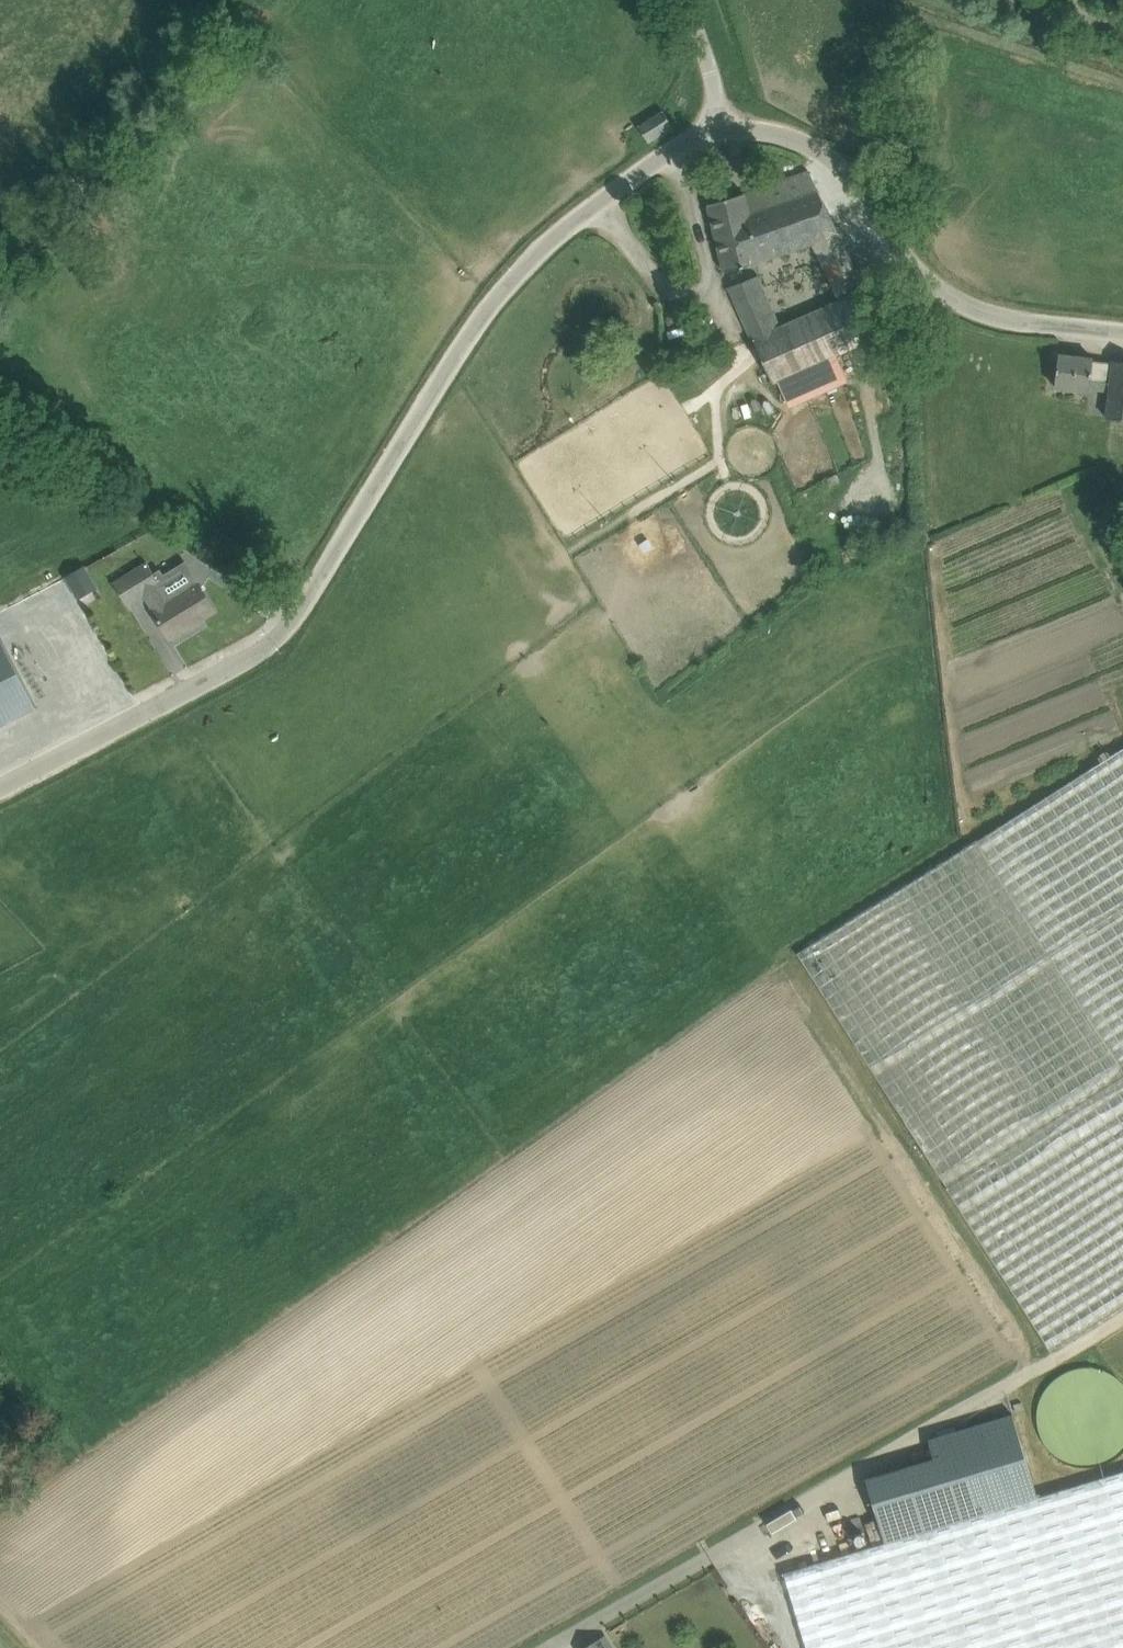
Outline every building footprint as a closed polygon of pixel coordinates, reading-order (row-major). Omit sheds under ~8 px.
[(648,140),(672,130),(665,110),(640,120),(648,140)] [(757,263),(815,241),(839,231),(809,170),(746,193),(709,203),(725,272),(757,263)] [(870,340),(851,297),(843,300),(789,322),(782,326),(759,275),(729,286),(753,340),(755,339),(773,382),(778,380),(836,355),(870,340)] [(677,354),(668,357),(672,366),(681,363),(677,354)] [(1122,417),(1122,361),(1114,360),(1113,362),(1094,360),(1094,358),(1060,354),(1056,385),(1090,389),(1091,379),(1110,381),(1106,415),(1122,417)] [(154,609),(153,609),(171,638),(216,610),(198,581),(171,598),(148,561),(114,582),(128,604),(144,594),(154,609)] [(98,587),(85,563),(64,575),(78,599),(98,587)] [(33,657),(21,629),(0,638),(0,672),(33,657)] [(945,1186),(1052,1349),(1122,1304),(1122,749),(798,954),(945,1186)] [(1120,1381),(1113,1375),(1104,1370),(1095,1367),(1085,1366),(1076,1367),(1067,1370),(1058,1375),(1051,1381),(1045,1388),(1040,1397),(1037,1406),(1036,1415),(1037,1425),(1040,1434),(1044,1443),(1051,1450),(1058,1456),(1067,1461),(1076,1464),(1085,1464),(1095,1464),(1104,1461),(1113,1456),(1120,1450),(1122,1447),(1122,1384),(1120,1381)] [(886,1541),(786,1572),(809,1647),(1122,1647),(1122,1470),(1039,1496),(1014,1412),(929,1437),(935,1457),(867,1477),(886,1541)] [(606,1633),(581,1647),(615,1647),(606,1633)]
